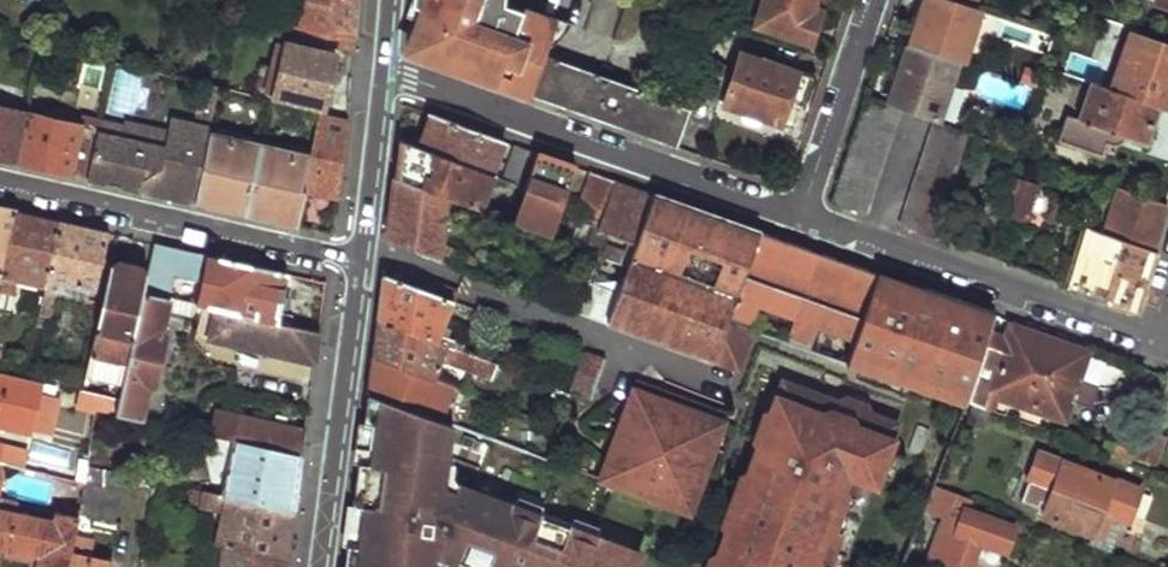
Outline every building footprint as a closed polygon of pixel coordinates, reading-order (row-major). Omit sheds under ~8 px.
[(296,39),(355,52),(360,0),(304,0),(296,39)] [(409,49),(424,55),(429,41),(447,49),(443,61),(466,70),(530,94),(545,51),(556,22),(502,2),(498,0),(413,0),(413,3),(425,10),(420,20),(435,27),(433,32),(410,30),(409,49)] [(759,22),(809,40),(817,17),(809,13),(813,0),(766,0),(759,22)] [(911,43),(958,58),(967,61),(983,11),(944,0),(925,0),(911,43)] [(425,10),(413,3),(412,18),(420,20),(425,10)] [(736,70),(725,107),(780,126),(789,99),(799,69),(742,51),(748,32),(723,24),(710,60),(730,68),(736,70)] [(1111,87),(1158,104),(1167,107),(1167,44),(1133,31),(1111,87)] [(45,35),(43,45),(50,47),(52,36),(45,35)] [(447,49),(429,41),(424,55),(443,61),(447,49)] [(899,80),(892,105),(901,108),(933,119),(936,120),(958,58),(911,43),(904,41),(892,77),(899,80)] [(285,42),(273,95),(324,108),(337,55),(285,42)] [(545,51),(530,94),(592,115),(679,146),(693,106),(606,74),(545,51)] [(710,60),(693,106),(704,110),(714,81),(725,85),(730,68),(710,60)] [(799,69),(789,99),(802,104),(812,73),(799,69)] [(1067,114),(1059,140),(1102,154),(1106,142),(1112,144),(1115,134),(1147,144),(1158,104),(1111,87),(1090,80),(1080,117),(1067,114)] [(714,81),(704,110),(715,114),(725,85),(714,81)] [(7,95),(4,107),(21,111),(24,99),(7,95)] [(834,200),(868,212),(901,108),(892,105),(868,97),(834,200)] [(28,113),(16,162),(55,171),(88,179),(101,119),(102,116),(85,112),(82,125),(36,114),(38,104),(30,102),(28,113)] [(16,162),(28,113),(21,111),(4,107),(0,106),(0,158),(16,162)] [(312,153),(306,189),(338,195),(349,120),(319,112),(312,153)] [(421,148),(496,176),(509,141),(433,112),(421,148)] [(101,119),(88,179),(141,191),(144,179),(163,168),(164,163),(202,171),(211,130),(212,122),(171,115),(169,128),(126,118),(125,124),(101,119)] [(933,119),(900,223),(935,236),(971,131),(936,120),(933,119)] [(202,171),(195,202),(217,208),(245,214),(260,142),(211,130),(202,171)] [(400,141),(396,177),(446,195),(472,205),(479,185),(508,195),(505,206),(520,212),(529,188),(507,180),(496,176),(421,148),(400,141)] [(260,142),(245,214),(272,220),(299,226),(306,189),(312,153),(260,142)] [(520,145),(507,180),(529,188),(542,153),(520,145)] [(520,212),(518,222),(553,235),(579,167),(542,153),(529,188),(520,212)] [(144,179),(141,191),(195,202),(202,171),(164,163),(163,168),(144,179)] [(594,232),(588,249),(601,255),(605,256),(610,241),(630,246),(623,263),(630,266),(659,193),(636,186),(595,172),(581,212),(604,221),(599,234),(594,232)] [(388,239),(464,267),(468,255),(441,245),(445,227),(440,225),(446,195),(396,177),(392,210),(388,239)] [(1019,180),(1007,211),(1030,218),(1040,187),(1019,180)] [(1073,284),(1138,307),(1167,206),(1167,203),(1119,185),(1104,231),(1090,226),(1073,284)] [(630,266),(608,322),(715,362),(730,321),(764,231),(712,212),(659,193),(630,266)] [(2,284),(17,213),(0,209),(0,284),(2,284)] [(17,213),(2,284),(0,292),(13,295),(17,276),(39,281),(38,288),(46,289),(60,222),(38,217),(17,213)] [(60,222),(46,289),(40,314),(50,316),(57,284),(96,294),(109,233),(87,228),(60,222)] [(756,330),(850,365),(851,363),(883,274),(845,260),(797,243),(764,231),(730,321),(756,330)] [(175,278),(199,282),(194,304),(209,307),(216,309),(278,323),(287,275),(224,260),(154,244),(148,274),(144,293),(171,298),(175,278)] [(601,255),(589,289),(605,295),(597,317),(608,322),(630,266),(623,263),(605,256),(601,255)] [(110,266),(86,374),(125,383),(144,293),(148,274),(110,266)] [(943,296),(883,274),(851,363),(895,379),(897,373),(925,382),(923,389),(966,404),(968,399),(992,336),(1000,316),(943,296)] [(378,318),(462,350),(463,344),(441,336),(452,303),(427,293),(383,276),(381,298),(378,318)] [(456,293),(430,283),(427,293),(452,303),(456,293)] [(589,289),(581,311),(597,317),(605,295),(589,289)] [(144,293),(125,383),(122,398),(118,414),(145,420),(171,298),(144,293)] [(184,301),(181,313),(206,319),(209,307),(194,304),(184,301)] [(210,337),(231,342),(230,346),(315,363),(315,360),(319,332),(278,323),(216,309),(210,337)] [(40,314),(38,325),(48,326),(50,316),(40,314)] [(374,357),(434,379),(438,359),(492,377),(498,363),(462,350),(378,318),(376,338),(374,357)] [(756,330),(730,321),(715,362),(740,372),(756,330)] [(1078,381),(1087,356),(1015,329),(1010,343),(992,336),(968,399),(993,409),(999,393),(1065,415),(1072,395),(1095,404),(1100,389),(1078,381)] [(586,353),(572,390),(592,398),(606,360),(586,353)] [(369,391),(430,412),(432,394),(456,400),(459,388),(434,379),(374,357),(371,375),(369,391)] [(9,405),(15,378),(0,375),(0,403),(9,405)] [(15,378),(9,405),(22,408),(26,386),(21,385),(23,380),(15,378)] [(815,564),(822,566),(831,566),(844,533),(829,528),(842,495),(856,500),(864,482),(871,485),(882,458),(887,460),(901,425),(785,381),(772,416),(778,419),(768,445),(762,442),(745,487),(751,489),(738,520),(733,519),(715,564),(721,566),(814,566),(815,564)] [(369,391),(362,452),(346,566),(433,566),(436,552),(466,563),(469,555),(484,561),(482,566),(636,566),(641,555),(570,528),(572,523),(540,511),(538,516),(458,485),(454,493),(443,488),(450,445),(442,444),(445,418),(430,412),(369,391)] [(721,425),(634,392),(602,478),(689,511),(721,425)] [(103,394),(99,409),(118,414),(122,398),(103,394)] [(167,406),(164,425),(188,430),(191,412),(167,406)] [(219,410),(213,436),(222,438),(229,439),(302,457),(303,445),(305,430),(219,410)] [(1138,455),(1167,468),(1167,465),(1167,437),(1148,429),(1138,455)] [(222,438),(210,491),(223,494),(232,451),(226,450),(229,439),(222,438)] [(232,451),(223,494),(294,511),(298,483),(302,457),(229,439),(226,450),(232,451)] [(8,465),(24,468),(28,448),(0,441),(0,463),(8,465)] [(1054,484),(1043,515),(1092,534),(1102,503),(1130,513),(1139,487),(1038,449),(1029,475),(1054,484)] [(84,481),(78,512),(85,514),(112,520),(124,472),(88,463),(84,481)] [(928,560),(948,566),(974,566),(982,545),(1006,551),(1016,526),(968,507),(971,498),(936,485),(927,510),(944,517),(928,560)] [(222,513),(215,542),(224,544),(287,558),(291,532),(294,511),(223,494),(210,491),(205,490),(201,508),(222,513)] [(856,500),(842,495),(829,528),(844,533),(856,500)] [(43,548),(39,566),(66,566),(69,554),(78,512),(51,506),(47,523),(10,514),(13,503),(0,500),(0,539),(43,548)] [(1092,534),(1089,542),(1111,550),(1119,527),(1124,529),(1130,513),(1102,503),(1092,534)] [(78,512),(69,554),(76,556),(85,514),(78,512)] [(220,566),(286,566),(287,558),(224,544),(220,566)] [(66,566),(111,566),(111,564),(76,556),(69,554),(66,566)]
